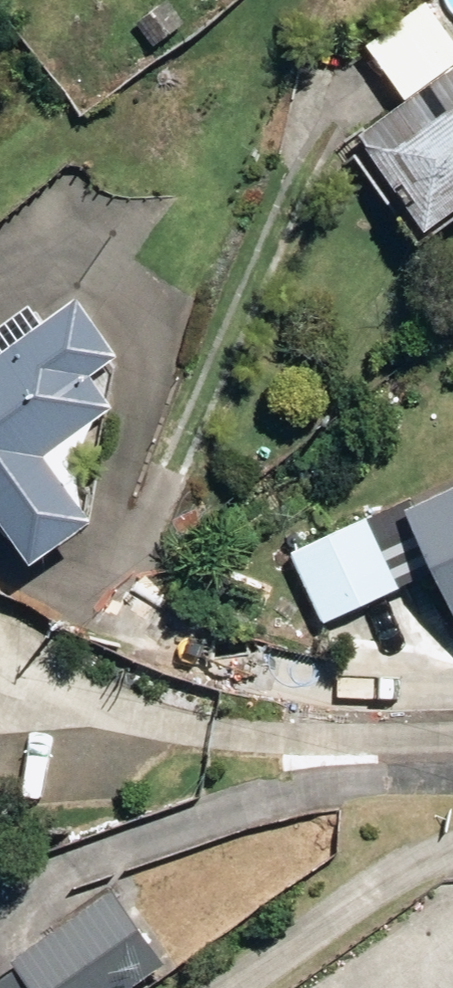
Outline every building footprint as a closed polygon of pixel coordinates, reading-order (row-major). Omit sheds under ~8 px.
[(414,91),(452,63),(452,25),(434,0),(430,0),(378,39),(414,91)] [(381,133),(441,219),(452,210),(452,82),(381,133)] [(0,360),(0,518),(33,563),(91,520),(46,454),(113,406),(90,375),(118,355),(79,302),(0,360)] [(404,507),(452,619),(452,486),(404,507)] [(325,621),(399,588),(368,518),(293,551),(325,621)] [(42,987),(130,987),(175,957),(125,885),(21,957),(42,987)]
